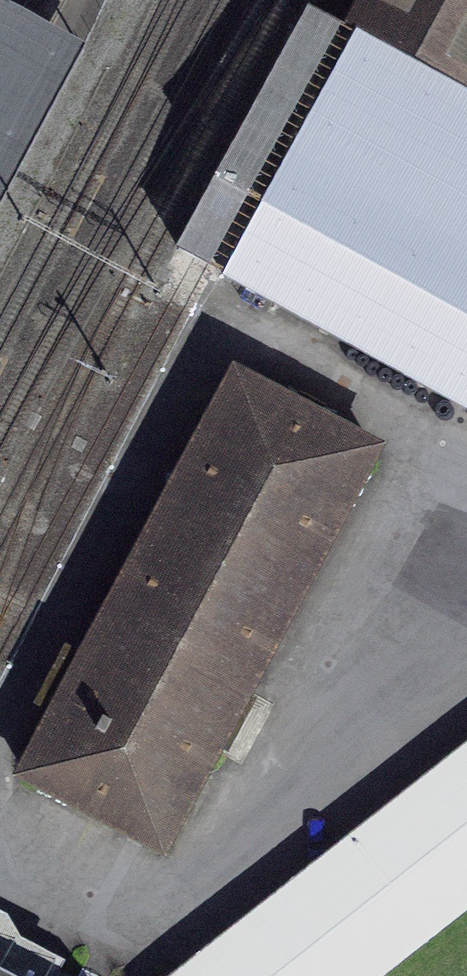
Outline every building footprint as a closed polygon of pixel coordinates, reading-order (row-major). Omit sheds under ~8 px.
[(466,87),(466,0),(359,0),(348,21),(466,87)] [(86,46),(43,23),(10,5),(9,8),(0,3),(0,206),(86,46)] [(346,28),(325,17),(308,7),(176,257),(198,267),(466,413),(466,95),(346,28)] [(12,778),(167,859),(387,447),(234,365),(12,778)] [(466,913),(466,745),(173,975),(387,975),(466,913)] [(5,975),(56,975),(63,961),(18,938),(5,913),(0,910),(0,973),(5,975)]
